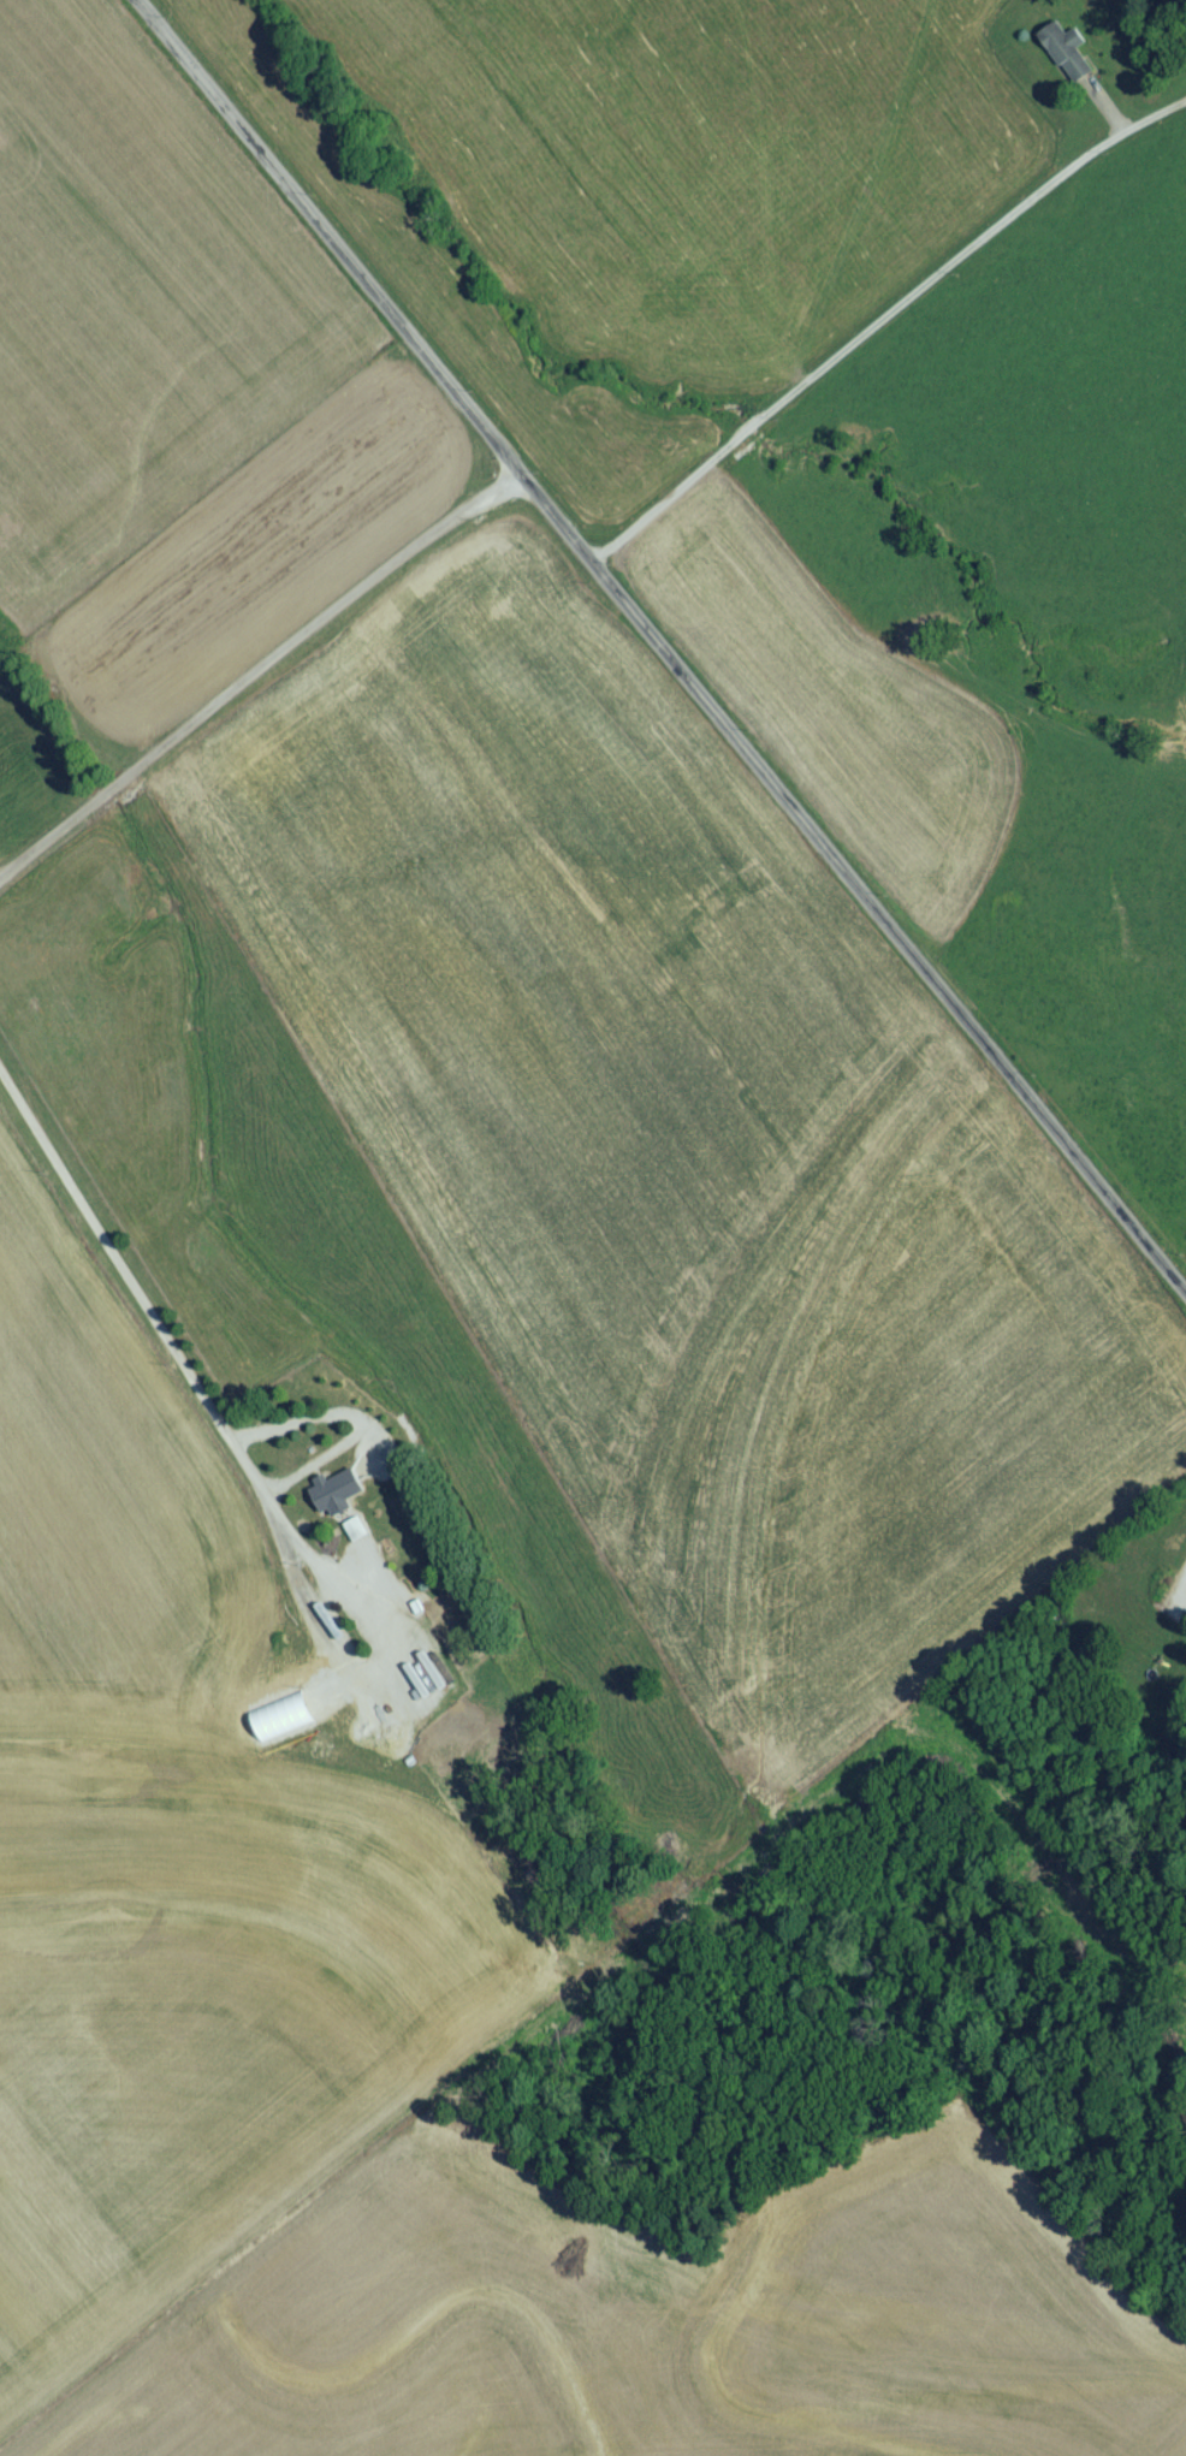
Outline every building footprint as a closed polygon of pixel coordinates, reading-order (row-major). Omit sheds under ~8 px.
[(1078,56),(1085,51),(1073,33),(1064,39),(1057,28),(1039,40),(1073,94),(1094,80),(1078,56)] [(306,1514),(312,1525),(350,1504),(344,1493),(306,1514)] [(365,1541),(356,1524),(342,1531),(351,1548),(365,1541)] [(451,1698),(426,1670),(417,1677),(442,1705),(451,1698)]
